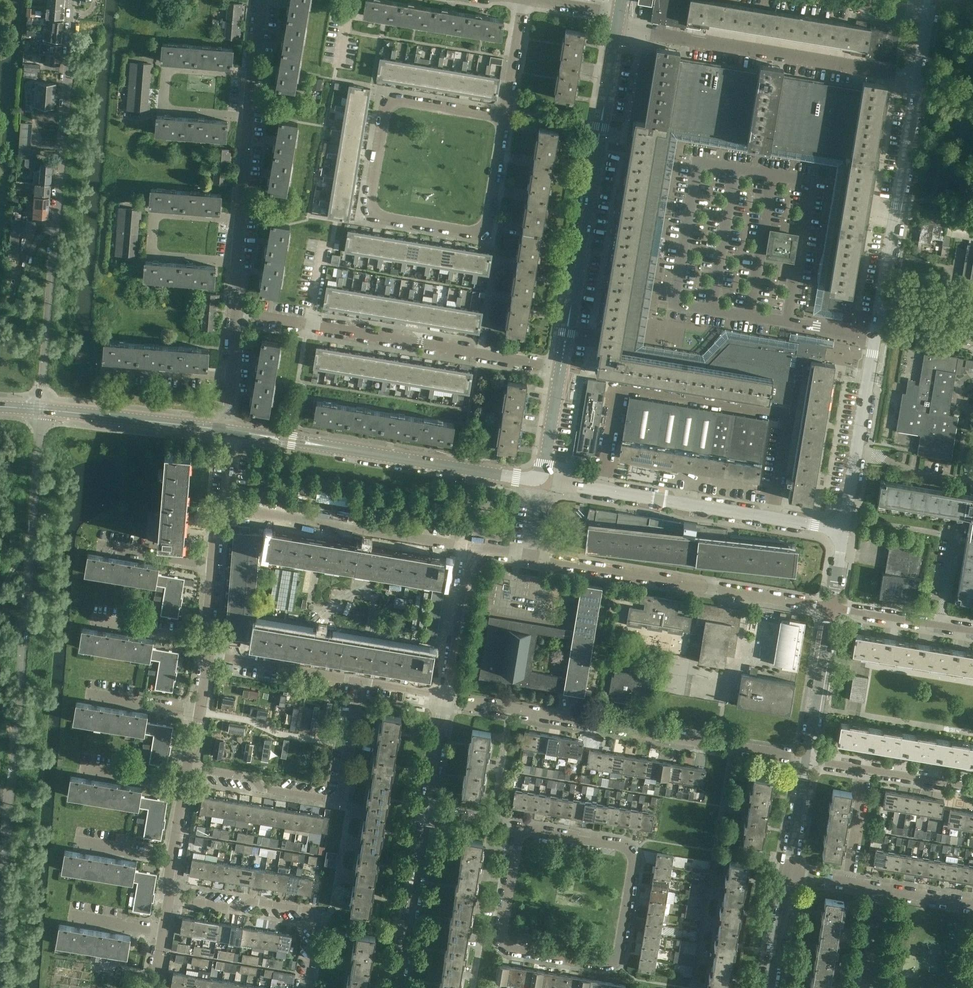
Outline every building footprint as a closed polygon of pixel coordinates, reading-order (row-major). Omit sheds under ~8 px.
[(308,6),(309,0),(291,0),(288,18),(306,21),(308,6)] [(388,0),(366,0),(363,15),(379,17),(378,20),(398,23),(399,21),(397,20),(401,2),(388,0)] [(651,22),(700,30),(700,29),(705,0),(655,0),(651,22)] [(711,1),(706,0),(705,0),(700,29),(705,29),(706,25),(707,25),(709,12),(718,13),(723,14),(731,16),(737,17),(745,18),(751,19),(759,20),(765,21),(773,23),(778,23),(787,25),(792,26),(800,27),(806,28),(814,29),(820,30),(828,32),(834,32),(842,34),(847,35),(849,23),(711,1)] [(435,8),(401,2),(397,20),(399,21),(432,26),(435,8)] [(226,21),(238,22),(239,11),(240,12),(241,4),(228,3),(226,21)] [(64,18),(65,7),(48,6),(47,17),(64,18)] [(469,13),(435,8),(432,26),(466,32),(469,13)] [(707,25),(715,26),(718,13),(709,12),(707,25)] [(504,19),(469,13),(466,32),(500,37),(504,19)] [(721,27),(729,28),(731,16),(723,14),(721,27)] [(735,29),(743,30),(745,18),(737,17),(735,29)] [(300,56),(306,21),(288,18),(282,53),(300,56)] [(748,31),(757,33),(759,20),(751,19),(748,31)] [(44,31),(63,32),(63,21),(46,20),(45,23),(48,24),(47,28),(44,28),(44,31)] [(855,24),(852,48),(850,54),(894,61),(899,27),(856,20),(855,24)] [(238,22),(226,21),(225,38),(238,39),(238,32),(238,22)] [(762,34),(770,35),(773,23),(765,21),(762,34)] [(776,36),(784,37),(787,25),(778,23),(776,36)] [(845,47),(852,48),(855,24),(849,23),(847,35),(845,47)] [(790,38),(798,39),(800,27),(792,26),(790,38)] [(804,40),(812,42),(814,29),(806,28),(804,40)] [(560,63),(561,64),(579,67),(585,32),(566,29),(561,58),(560,63)] [(63,32),(44,31),(42,30),(42,33),(44,33),(44,37),(41,37),(41,41),(62,42),(63,32)] [(817,43),(826,44),(828,32),(820,30),(817,43)] [(832,45),(840,46),(842,34),(834,32),(832,45)] [(40,51),(40,53),(41,54),(60,55),(61,45),(46,44),(40,43),(40,51)] [(161,62),(171,62),(196,64),(198,46),(163,43),(162,57),(161,57),(161,59),(161,62)] [(196,64),(232,67),(232,65),(233,65),(233,63),(232,63),(233,49),(198,46),(196,64)] [(681,88),(685,61),(678,60),(679,51),(659,47),(657,56),(646,55),(643,72),(641,82),(640,92),(638,102),(635,118),(632,137),(628,137),(626,149),(625,155),(624,165),(619,195),(615,216),(611,244),(605,278),(603,289),(602,298),(598,318),(596,330),(603,331),(624,335),(632,336),(634,324),(638,304),(639,294),(641,284),(646,250),(651,222),(653,212),(655,201),(658,181),(661,160),(662,155),(666,133),(674,127),(678,108),(679,98),(681,88)] [(300,56),(282,53),(277,87),(294,90),(300,56)] [(60,65),(60,55),(41,54),(40,61),(45,61),(44,64),(60,65)] [(378,74),(377,79),(389,81),(393,60),(391,60),(380,58),(378,72),(377,74),(378,74)] [(402,82),(405,62),(403,61),(395,60),(393,60),(390,80),(402,82)] [(678,108),(674,127),(687,129),(711,133),(726,136),(731,106),(738,107),(739,103),(770,108),(773,86),(782,87),(784,77),(781,77),(783,68),(760,64),(758,73),(685,61),(681,88),(679,98),(678,108)] [(129,85),(149,87),(151,64),(130,62),(129,85)] [(413,84),(417,63),(415,63),(407,62),(405,62),(402,82),(413,84)] [(425,86),(429,65),(426,65),(419,64),(417,63),(413,84),(425,86)] [(561,64),(560,63),(554,98),(574,101),(579,67),(561,64)] [(41,65),(25,64),(24,70),(40,72),(41,65)] [(437,88),(440,67),(438,67),(431,66),(429,65),(425,86),(437,88)] [(449,90),(452,69),(450,69),(443,68),(440,67),(437,88),(449,90)] [(461,92),(464,71),(462,71),(454,70),(452,69),(449,90),(461,92)] [(473,94),(476,73),(474,73),(466,72),(464,71),(461,92),(473,94)] [(484,96),(488,75),(486,75),(478,74),(476,73),(473,94),(484,96)] [(500,77),(490,75),(488,75),(484,96),(497,98),(500,77)] [(855,89),(784,77),(782,87),(773,86),(770,108),(739,103),(738,107),(742,108),(754,110),(774,113),(784,115),(797,117),(792,146),(844,155),(846,155),(845,160),(850,161),(850,156),(861,90),(855,89)] [(886,85),(863,81),(861,90),(850,156),(850,161),(849,166),(848,175),(842,210),(840,219),(838,230),(837,241),(833,263),(828,292),(826,305),(852,310),(854,297),(855,295),(860,269),(863,246),(865,235),(867,224),(874,180),(876,170),(878,160),(888,94),(884,93),(886,85)] [(35,82),(33,107),(54,108),(56,83),(35,82)] [(149,87),(129,85),(127,109),(147,111),(149,87)] [(349,85),(347,97),(368,101),(370,89),(365,88),(366,87),(364,87),(363,87),(349,85)] [(346,107),(346,109),(366,113),(368,101),(347,97),(346,107)] [(742,108),(738,107),(731,106),(726,136),(737,138),(742,108)] [(742,108),(737,138),(750,140),(754,110),(742,108)] [(345,112),(344,121),(364,125),(366,113),(346,109),(345,112)] [(754,110),(750,140),(769,143),(774,113),(754,110)] [(769,143),(779,144),(784,115),(774,113),(769,143)] [(192,118),(157,115),(157,118),(156,118),(156,120),(157,120),(156,134),(191,136),(192,118)] [(779,144),(792,146),(797,117),(784,115),(779,144)] [(227,121),(192,118),(191,136),(226,139),(227,125),(228,125),(228,123),(227,123),(227,121)] [(292,158),(298,123),(280,120),(274,155),(292,158)] [(342,131),(342,133),(362,136),(364,125),(344,121),(342,131)] [(21,122),(18,158),(36,159),(37,150),(31,149),(33,123),(21,122)] [(540,128),(534,163),(553,166),(558,131),(540,128)] [(341,135),(340,145),(360,148),(362,136),(342,133),(341,135)] [(338,155),(338,157),(358,160),(360,148),(340,145),(338,155)] [(215,165),(227,167),(228,157),(229,149),(217,149),(215,165)] [(292,158),(274,155),(268,190),(286,193),(292,158)] [(337,159),(336,169),(356,172),(358,160),(338,157),(337,159)] [(33,183),(51,184),(52,163),(42,162),(41,171),(34,171),(33,183)] [(534,163),(528,196),(547,199),(553,166),(534,163)] [(227,167),(215,165),(213,183),(226,185),(227,177),(226,177),(227,167)] [(334,178),(334,180),(355,184),(356,172),(336,169),(334,178)] [(333,183),(332,192),(353,196),(355,184),(334,180),(333,183)] [(35,194),(50,195),(51,184),(33,183),(29,183),(29,188),(35,188),(35,194)] [(150,207),(185,210),(186,191),(151,189),(150,202),(149,202),(149,204),(150,204),(150,207)] [(185,210),(220,213),(220,210),(221,210),(221,208),(220,208),(222,194),(186,191),(185,210)] [(330,202),(330,204),(351,207),(353,196),(332,192),(330,202)] [(49,208),(50,197),(35,196),(34,202),(28,201),(27,206),(49,208)] [(528,196),(523,230),(542,234),(547,199),(528,196)] [(330,206),(328,216),(342,219),(344,219),(349,220),(351,207),(330,204),(330,206)] [(33,217),(48,218),(49,208),(27,206),(27,211),(34,211),(33,217)] [(117,231),(137,233),(139,209),(119,208),(117,231)] [(36,221),(27,220),(12,219),(9,256),(18,257),(20,232),(35,233),(36,221)] [(919,241),(931,243),(931,238),(943,240),(940,256),(948,257),(951,236),(972,239),(972,227),(947,224),(947,225),(945,235),(944,235),(946,227),(933,225),(922,222),(919,241)] [(290,226),(272,223),(266,258),(284,261),(290,226)] [(347,237),(345,251),(355,253),(357,253),(361,232),(348,230),(348,235),(347,235),(347,237)] [(523,230),(517,264),(536,268),(542,234),(523,230)] [(137,233),(117,231),(115,255),(136,257),(137,233)] [(792,259),(793,252),(794,242),(796,235),(771,231),(767,255),(792,259)] [(361,232),(357,253),(359,253),(369,255),(373,234),(361,232)] [(373,234),(369,255),(379,256),(381,257),(384,236),(373,234)] [(384,236),(381,257),(383,257),(393,259),(396,238),(384,236)] [(396,238),(393,259),(403,260),(405,261),(408,240),(396,238)] [(408,240),(405,261),(407,261),(416,263),(420,242),(408,240)] [(420,242),(416,263),(424,264),(426,264),(428,265),(432,244),(420,242)] [(432,244),(428,265),(431,265),(440,267),(444,246),(432,244)] [(967,244),(967,245),(961,285),(972,287),(972,245),(967,244)] [(444,246),(440,267),(450,268),(452,269),(455,248),(444,246)] [(455,248),(452,269),(454,269),(464,270),(467,250),(455,248)] [(467,250),(464,270),(474,272),(476,272),(479,252),(467,250)] [(479,252),(476,272),(478,273),(488,274),(491,254),(479,252)] [(332,254),(331,264),(339,265),(340,255),(332,254)] [(284,261),(266,258),(260,293),(278,296),(284,261)] [(181,264),(145,261),(145,263),(144,263),(144,265),(145,265),(144,279),(179,282),(181,264)] [(215,266),(181,264),(179,282),(214,285),(215,271),(216,271),(216,269),(215,269),(215,266)] [(517,264),(511,299),(530,302),(536,268),(517,264)] [(324,303),(324,307),(336,309),(339,288),(337,287),(327,286),(325,300),(324,300),(324,302),(324,303)] [(339,288),(336,309),(348,311),(351,290),(342,288),(339,288)] [(351,290),(348,311),(360,313),(363,292),(361,291),(351,290)] [(363,292),(360,313),(371,315),(375,294),(365,292),(363,292)] [(203,312),(215,313),(216,302),(217,303),(218,295),(205,294),(203,312)] [(375,294),(371,315),(383,316),(387,296),(385,295),(375,294)] [(387,296),(383,316),(395,318),(399,298),(389,296),(387,296)] [(399,298),(395,318),(407,320),(410,300),(408,299),(399,298)] [(511,299),(506,332),(506,333),(525,336),(530,302),(511,299)] [(410,300),(407,320),(419,322),(422,302),(413,300),(410,300)] [(422,302),(419,322),(431,324),(434,304),(432,303),(422,302)] [(434,304),(431,324),(442,326),(446,306),(436,304),(434,304)] [(446,306),(442,326),(454,328),(458,308),(456,307),(446,306)] [(458,308),(454,328),(466,330),(470,310),(460,308),(458,308)] [(470,310),(466,330),(478,332),(479,328),(480,328),(480,326),(482,312),(470,310)] [(215,313),(203,312),(201,329),(215,330),(215,323),(214,323),(215,313)] [(624,335),(603,331),(600,344),(600,349),(621,353),(622,348),(624,335)] [(257,375),(274,378),(280,343),(262,340),(257,375)] [(139,344),(124,343),(105,341),(104,355),(103,355),(103,357),(103,359),(138,362),(138,360),(139,344)] [(763,400),(789,404),(794,373),(798,354),(771,350),(729,343),(706,367),(688,363),(670,361),(621,353),(600,349),(598,360),(596,372),(615,375),(622,377),(659,383),(666,384),(679,386),(679,391),(683,392),(684,387),(702,390),(763,400)] [(798,354),(822,359),(823,357),(824,356),(825,348),(825,347),(824,346),(804,343),(803,343),(802,344),(801,344),(799,345),(799,346),(798,346),(798,347),(797,351),(797,352),(797,353),(798,353),(798,354)] [(138,362),(172,365),(174,347),(139,344),(138,360),(138,362)] [(172,365),(207,368),(207,365),(208,365),(208,363),(209,350),(174,347),(172,365)] [(316,353),(314,367),(326,369),(329,349),(317,347),(316,351),(315,353),(316,353)] [(329,349),(326,369),(335,371),(336,371),(338,371),(341,351),(331,349),(329,349)] [(341,351),(338,371),(340,372),(350,373),(353,353),(341,351)] [(907,382),(905,393),(902,393),(896,431),(896,433),(920,437),(916,456),(950,462),(957,419),(948,417),(955,374),(955,373),(959,374),(960,374),(961,374),(962,374),(963,373),(964,373),(964,372),(965,371),(965,370),(966,366),(972,367),(972,361),(958,359),(958,357),(948,356),(924,352),(919,386),(914,385),(914,383),(907,382)] [(353,353),(350,373),(359,375),(361,375),(365,355),(353,353)] [(794,373),(808,375),(791,479),(786,478),(785,483),(790,484),(788,499),(799,501),(798,501),(801,502),(801,501),(811,503),(835,364),(822,362),(822,359),(798,354),(794,373)] [(365,355),(361,375),(364,376),(373,377),(377,357),(365,355)] [(377,357),(373,377),(383,379),(385,379),(389,359),(377,357)] [(389,359),(385,379),(387,380),(397,381),(400,360),(389,359)] [(400,360),(397,381),(407,383),(409,383),(412,362),(400,360)] [(412,362),(409,383),(411,384),(421,385),(424,364),(412,362)] [(424,364),(421,385),(430,387),(432,387),(436,366),(424,364)] [(436,366),(432,387),(435,387),(444,389),(448,368),(436,366)] [(448,368),(444,389),(454,391),(456,391),(460,370),(448,368)] [(460,370),(456,391),(458,391),(469,393),(471,379),(472,377),(471,377),(472,372),(460,370)] [(269,413),(269,409),(274,378),(257,375),(251,410),(269,413)] [(594,455),(604,392),(605,391),(593,389),(594,380),(588,379),(576,452),(594,455)] [(508,380),(502,415),(521,418),(527,384),(508,380)] [(605,391),(606,382),(594,380),(593,389),(605,391)] [(621,445),(619,457),(654,463),(664,403),(629,397),(621,445)] [(351,407),(316,401),(313,419),(348,425),(351,407)] [(664,403),(654,463),(671,466),(681,406),(664,403)] [(671,466),(689,469),(699,409),(681,406),(671,466)] [(385,412),(351,407),(348,425),(382,430),(385,412)] [(716,411),(699,409),(689,469),(706,471),(716,411)] [(733,414),(716,411),(706,471),(723,474),(733,414)] [(419,418),(385,412),(382,430),(416,436),(419,418)] [(733,414),(723,474),(735,476),(746,478),(758,480),(768,420),(756,418),(745,416),(733,414)] [(502,415),(496,449),(516,452),(521,418),(502,415)] [(454,423),(419,418),(416,436),(451,441),(454,423)] [(191,453),(166,451),(166,452),(169,452),(162,541),(158,541),(158,543),(184,544),(191,453)] [(886,482),(885,485),(881,484),(878,503),(970,518),(969,524),(963,523),(962,532),(968,533),(957,597),(960,597),(959,602),(972,604),(972,496),(886,482)] [(608,554),(608,555),(647,561),(695,569),(695,568),(723,571),(723,566),(792,573),(792,572),(794,548),(795,548),(726,540),(727,529),(705,527),(704,526),(704,527),(695,524),(697,524),(683,521),(683,522),(684,522),(683,523),(657,519),(659,520),(652,519),(652,518),(654,519),(654,518),(615,512),(592,508),(592,509),(589,508),(585,524),(587,525),(584,550),(588,550),(608,554)] [(229,557),(232,557),(231,566),(228,565),(228,570),(230,571),(230,579),(227,578),(227,583),(229,584),(229,592),(226,592),(226,597),(228,597),(228,605),(225,605),(225,610),(227,610),(227,618),(224,618),(223,623),(226,623),(225,637),(225,644),(240,645),(241,638),(250,639),(254,624),(255,621),(253,621),(260,547),(266,548),(267,541),(249,539),(250,532),(249,532),(250,526),(234,525),(234,531),(233,538),(232,552),(229,552),(229,557)] [(267,541),(266,548),(264,555),(445,585),(449,559),(448,559),(448,562),(269,532),(270,529),(269,529),(267,541)] [(878,595),(878,596),(884,597),(883,604),(910,609),(911,601),(917,603),(917,602),(916,602),(919,580),(921,580),(921,579),(916,578),(916,574),(918,574),(923,546),(918,545),(918,544),(916,544),(890,540),(890,541),(892,541),(888,561),(887,565),(888,565),(887,569),(886,573),(881,572),(881,573),(883,573),(879,596),(878,595)] [(120,579),(123,560),(109,557),(103,556),(89,554),(89,553),(88,553),(84,574),(93,575),(93,574),(120,579)] [(158,574),(159,565),(158,565),(158,566),(144,563),(138,562),(123,560),(120,579),(155,584),(155,585),(156,585),(158,574)] [(158,574),(156,585),(165,586),(163,596),(154,595),(153,599),(162,601),(160,615),(178,618),(180,607),(181,607),(183,597),(181,597),(185,578),(158,574)] [(581,584),(573,630),(572,638),(565,677),(565,680),(573,682),(571,693),(584,695),(602,588),(581,584)] [(684,601),(672,599),(641,594),(640,602),(645,603),(644,609),(629,607),(626,625),(641,627),(642,624),(647,625),(646,628),(662,631),(662,627),(668,628),(667,632),(682,634),(682,630),(689,631),(692,617),(677,614),(678,609),(683,609),(684,601)] [(724,666),(726,655),(734,657),(741,610),(699,604),(696,623),(705,625),(699,662),(724,666)] [(573,630),(489,616),(479,678),(571,693),(573,682),(565,680),(565,677),(530,672),(537,632),(572,638),(573,630)] [(797,669),(804,621),(788,618),(788,621),(781,620),(774,663),(781,664),(781,667),(797,669)] [(254,624),(250,639),(249,646),(430,676),(434,651),(433,651),(433,654),(254,624)] [(115,653),(118,634),(103,631),(103,630),(98,630),(97,630),(83,628),(83,627),(82,627),(79,647),(87,649),(87,648),(115,653)] [(852,652),(886,658),(889,639),(855,633),(852,652)] [(152,648),(153,639),(138,637),(138,636),(133,635),(133,636),(118,634),(115,653),(149,658),(149,659),(150,659),(152,648)] [(886,658),(920,663),(923,644),(889,639),(886,658)] [(920,663),(954,669),(958,650),(923,644),(920,663)] [(152,648),(150,659),(159,661),(157,671),(148,669),(147,673),(156,675),(154,689),(172,692),(174,681),(175,681),(177,671),(176,671),(179,652),(152,648)] [(971,672),(972,672),(972,652),(958,650),(954,669),(971,672)] [(614,698),(614,700),(631,703),(632,700),(636,701),(636,698),(647,699),(649,682),(639,681),(640,676),(636,676),(636,674),(619,671),(619,673),(615,672),(614,676),(612,676),(609,693),(611,693),(610,697),(614,698)] [(795,682),(787,681),(742,674),(736,705),(790,714),(795,682)] [(868,677),(853,674),(849,700),(864,702),(868,677)] [(244,689),(243,696),(244,696),(247,697),(257,699),(259,692),(244,689)] [(281,694),(278,714),(284,715),(287,695),(281,694)] [(223,696),(221,708),(225,709),(228,710),(232,710),(233,709),(233,706),(235,698),(223,696)] [(109,727),(112,708),(97,705),(92,704),(77,702),(76,702),(73,722),(81,723),(82,722),(109,727)] [(310,730),(310,731),(315,732),(315,731),(316,730),(319,711),(319,710),(320,707),(314,706),(314,709),(314,710),(313,715),(312,719),(310,729),(310,730)] [(251,707),(250,715),(267,718),(268,710),(251,707)] [(291,720),(289,730),(296,731),(296,728),(296,727),(300,708),(295,707),(293,707),(292,716),(291,720)] [(109,727),(140,732),(144,732),(144,733),(145,733),(146,722),(148,713),(147,713),(147,714),(132,711),(127,710),(112,708),(109,727)] [(401,717),(384,715),(383,714),(381,728),(379,728),(378,734),(380,734),(378,748),(396,751),(398,737),(399,737),(400,731),(399,731),(401,717)] [(167,766),(168,760),(169,755),(170,755),(172,745),(170,745),(173,727),(146,722),(145,733),(154,735),(152,745),(143,743),(142,747),(151,749),(149,763),(167,766)] [(874,728),(857,725),(840,722),(837,741),(871,747),(874,728)] [(230,724),(229,732),(244,734),(244,733),(245,729),(245,726),(238,725),(235,724),(230,724)] [(909,734),(894,731),(874,728),(871,747),(905,753),(909,734)] [(467,762),(485,765),(487,752),(489,752),(490,746),(488,745),(490,732),(473,729),(470,743),(469,742),(468,748),(469,749),(467,762)] [(534,749),(536,734),(525,732),(522,747),(534,749)] [(534,749),(546,751),(548,735),(536,734),(534,749)] [(943,739),(926,736),(909,734),(905,753),(940,758),(943,739)] [(546,751),(557,752),(559,737),(548,735),(546,751)] [(571,739),(559,737),(557,752),(561,753),(569,754),(571,739)] [(217,738),(214,755),(221,757),(224,739),(217,738)] [(265,739),(262,758),(268,759),(272,740),(265,739)] [(284,739),(281,758),(286,758),(289,740),(287,740),(285,739),(284,739)] [(571,739),(569,754),(580,757),(583,741),(571,739)] [(972,764),(972,744),(943,739),(940,758),(972,764)] [(246,743),(243,760),(251,761),(254,744),(246,743)] [(372,780),(390,783),(392,770),(394,770),(395,764),(393,764),(396,751),(378,748),(376,761),(374,760),(373,767),(375,767),(372,780)] [(599,768),(600,760),(601,752),(590,750),(587,766),(599,768)] [(600,760),(599,768),(610,769),(613,754),(601,752),(600,760)] [(610,769),(622,771),(624,756),(613,754),(610,769)] [(624,756),(622,771),(633,773),(636,758),(624,756)] [(633,773),(645,775),(647,760),(636,758),(633,773)] [(659,761),(650,760),(647,760),(645,775),(656,777),(659,761)] [(670,763),(659,761),(656,777),(668,779),(670,763)] [(485,765),(467,762),(465,775),(463,775),(462,781),(464,781),(462,795),(479,798),(482,784),(484,784),(485,778),(483,778),(485,765)] [(682,765),(670,763),(668,779),(679,781),(682,765)] [(682,765),(679,781),(691,782),(693,767),(682,765)] [(693,767),(691,782),(703,784),(705,769),(693,767)] [(570,772),(566,772),(564,779),(574,781),(575,777),(570,777),(570,772)] [(585,775),(581,775),(580,782),(589,783),(590,776),(585,775)] [(749,808),(767,811),(769,798),(771,798),(771,792),(770,792),(772,778),(754,775),(752,789),(750,788),(749,794),(751,795),(749,808)] [(103,801),(106,782),(92,780),(92,779),(86,778),(86,779),(71,776),(67,796),(75,797),(76,796),(103,801)] [(390,783),(372,780),(370,794),(368,793),(367,799),(369,800),(367,813),(385,816),(387,803),(388,803),(389,797),(388,797),(390,783)] [(141,796),(142,787),(141,787),(141,788),(127,785),(121,784),(106,782),(103,801),(138,806),(138,807),(139,807),(141,796)] [(849,805),(851,792),(833,788),(831,802),(829,802),(828,808),(830,808),(828,821),(846,824),(848,811),(850,812),(851,806),(849,805)] [(527,792),(515,791),(512,806),(524,808),(527,792)] [(894,808),(897,793),(886,791),(883,806),(894,808)] [(524,808),(535,810),(538,794),(527,792),(524,808)] [(909,795),(897,793),(894,808),(906,810),(909,795)] [(535,810),(547,812),(549,796),(538,794),(535,810)] [(909,795),(906,810),(918,812),(920,796),(909,795)] [(137,817),(136,821),(145,823),(143,837),(161,840),(163,829),(164,829),(166,819),(164,819),(168,801),(141,796),(139,807),(148,809),(146,819),(137,817)] [(212,814),(215,798),(203,796),(200,812),(212,814)] [(550,796),(547,812),(559,814),(561,798),(550,796)] [(932,798),(920,796),(918,812),(929,814),(932,798)] [(227,800),(215,798),(212,814),(224,816),(227,800)] [(561,798),(559,814),(570,815),(573,800),(561,798)] [(932,798),(929,814),(941,816),(944,800),(932,798)] [(239,802),(227,800),(224,816),(223,823),(235,825),(236,818),(237,818),(239,802)] [(573,800),(570,815),(582,817),(584,802),(573,800)] [(251,804),(239,802),(237,818),(248,820),(251,804)] [(582,817),(593,819),(596,804),(584,802),(582,817)] [(264,806),(251,804),(248,820),(261,822),(264,806)] [(593,819),(605,821),(607,806),(596,804),(593,819)] [(261,822),(273,824),(276,808),(264,806),(261,822)] [(605,821),(616,823),(619,807),(607,806),(605,821)] [(630,809),(619,807),(616,823),(628,825),(630,809)] [(288,810),(276,808),(273,824),(285,826),(288,810)] [(767,811),(749,808),(747,821),(745,821),(744,827),(746,827),(743,841),(761,844),(764,830),(765,830),(766,824),(765,824),(767,811)] [(642,811),(630,809),(628,825),(639,827),(642,811)] [(959,827),(962,811),(950,809),(948,825),(959,827)] [(299,812),(288,810),(285,826),(297,828),(299,812)] [(654,813),(642,811),(639,827),(651,829),(654,813)] [(962,811),(959,827),(971,829),(972,814),(972,813),(962,811)] [(312,814),(299,812),(297,828),(309,830),(312,814)] [(362,832),(363,832),(364,832),(362,846),(379,849),(382,835),(383,835),(384,830),(382,829),(385,816),(367,813),(365,826),(363,826),(362,832)] [(312,814),(309,830),(327,833),(330,817),(312,814)] [(844,837),(846,824),(828,821),(825,835),(824,835),(823,841),(824,841),(822,854),(840,857),(843,844),(845,844),(846,838),(845,838),(844,837)] [(196,834),(204,835),(206,827),(197,826),(196,834)] [(213,828),(212,837),(221,838),(222,830),(213,828)] [(222,830),(221,838),(229,839),(230,831),(222,830)] [(238,833),(236,840),(245,842),(246,834),(238,833)] [(942,833),(941,841),(945,842),(949,842),(951,835),(946,834),(942,833)] [(253,843),(254,835),(246,834),(245,842),(253,843)] [(194,845),(203,846),(204,838),(195,837),(194,845)] [(262,837),(261,845),(269,846),(271,838),(262,837)] [(277,847),(279,839),(271,838),(269,846),(277,847)] [(459,871),(477,874),(479,861),(481,861),(482,855),(480,855),(482,841),(465,838),(462,852),(461,851),(460,857),(461,858),(459,871)] [(212,839),(210,848),(219,849),(220,841),(212,839)] [(283,840),(281,848),(293,850),(294,842),(283,840)] [(227,850),(228,842),(220,841),(219,849),(227,850)] [(294,842),(293,850),(301,851),(302,843),(294,842)] [(236,843),(234,851),(243,853),(244,845),(236,843)] [(251,854),(252,846),(244,845),(243,853),(251,854)] [(318,854),(319,846),(311,845),(309,853),(318,854)] [(379,849),(362,846),(359,859),(357,858),(356,865),(358,865),(356,878),(374,882),(376,868),(378,868),(379,862),(377,862),(379,849)] [(260,848),(259,855),(267,857),(269,849),(260,848)] [(276,858),(277,850),(269,849),(267,857),(276,858)] [(869,849),(867,859),(874,860),(876,850),(869,849)] [(98,875),(101,856),(86,854),(86,853),(80,852),(80,853),(66,850),(65,850),(62,870),(70,871),(98,875)] [(874,860),(873,866),(885,868),(888,852),(876,850),(874,860)] [(284,852),(283,859),(291,861),(293,853),(284,852)] [(327,852),(325,864),(335,866),(337,854),(327,852)] [(671,867),(673,855),(657,852),(655,864),(671,867)] [(888,852),(885,868),(896,869),(899,854),(888,852)] [(300,862),(301,854),(293,853),(291,861),(300,862)] [(896,869),(908,871),(911,856),(899,854),(896,869)] [(135,870),(136,861),(135,861),(135,862),(121,859),(115,858),(115,859),(101,856),(98,875),(132,881),(133,882),(135,870)] [(322,858),(309,856),(308,863),(321,866),(322,858)] [(908,871),(919,873),(922,858),(911,856),(908,871)] [(202,876),(204,860),(192,858),(190,874),(202,876)] [(919,873),(931,875),(934,859),(922,858),(919,873)] [(945,861),(934,859),(931,875),(943,877),(945,861)] [(217,862),(204,860),(202,876),(214,878),(217,862)] [(725,894),(742,896),(745,883),(746,883),(747,877),(746,877),(748,863),(730,860),(728,874),(726,873),(725,880),(727,880),(725,894)] [(943,877),(954,879),(957,863),(945,861),(943,877)] [(214,878),(226,880),(229,864),(217,862),(214,878)] [(968,865),(957,863),(954,879),(965,881),(968,865)] [(226,880),(238,882),(241,866),(229,864),(226,880)] [(655,864),(653,876),(669,878),(671,867),(655,864)] [(238,882),(250,884),(253,868),(241,866),(238,882)] [(250,884),(262,886),(265,870),(253,868),(250,884)] [(135,870),(133,882),(137,882),(135,892),(131,892),(130,896),(135,897),(132,911),(150,914),(152,903),(153,903),(155,893),(154,893),(157,874),(135,870)] [(262,886),(274,888),(277,872),(265,870),(262,886)] [(477,874),(459,871),(457,884),(456,884),(455,890),(456,890),(454,904),(472,907),(474,893),(476,893),(477,888),(475,887),(477,874)] [(289,874),(277,872),(274,888),(286,890),(289,874)] [(286,890),(299,892),(302,876),(289,874),(286,890)] [(302,876),(299,892),(311,894),(314,878),(302,876)] [(653,876),(652,887),(667,890),(669,878),(653,876)] [(374,882),(356,878),(354,892),(352,891),(351,897),(353,898),(351,911),(368,914),(371,901),(372,901),(373,895),(372,895),(374,882)] [(691,878),(688,895),(704,898),(707,881),(691,878)] [(652,887),(650,899),(665,901),(667,890),(652,887)] [(742,896),(725,894),(723,907),(721,906),(719,912),(722,912),(719,926),(737,929),(739,915),(741,915),(742,909),(740,909),(742,896)] [(820,930),(838,933),(840,920),(842,920),(843,914),(841,914),(843,900),(825,897),(823,911),(822,911),(821,917),(822,917),(820,930)] [(663,913),(665,901),(650,899),(648,910),(663,913)] [(449,936),(466,940),(469,926),(471,926),(472,920),(469,920),(472,907),(454,904),(452,917),(450,917),(449,923),(451,923),(449,936)] [(661,925),(663,913),(648,910),(646,922),(661,925)] [(685,918),(697,920),(698,914),(686,912),(685,918)] [(183,917),(180,933),(192,935),(195,919),(183,917)] [(207,921),(195,919),(192,935),(205,937),(207,921)] [(205,937),(217,939),(220,923),(207,921),(205,937)] [(660,936),(661,925),(646,922),(644,934),(660,936)] [(220,923),(217,939),(229,941),(231,925),(220,923)] [(92,949),(95,930),(81,928),(81,927),(75,926),(75,927),(60,925),(60,924),(59,924),(56,944),(65,945),(65,944),(92,949)] [(231,925),(229,941),(241,943),(244,927),(231,925)] [(737,929),(719,926),(717,939),(715,939),(714,945),(716,945),(714,959),(732,961),(734,948),(736,948),(736,942),(735,942),(737,929)] [(244,927),(241,943),(253,945),(256,929),(244,927)] [(256,929),(253,945),(265,947),(268,931),(256,929)] [(95,930),(92,949),(127,955),(128,955),(131,935),(130,935),(130,936),(116,934),(116,933),(110,932),(110,933),(95,930)] [(814,963),(832,966),(834,953),(836,953),(837,947),(835,947),(838,933),(820,930),(817,943),(816,943),(815,949),(817,950),(815,960),(814,963)] [(268,931),(265,947),(277,949),(280,933),(268,931)] [(280,933),(277,949),(290,951),(292,935),(280,933)] [(352,965),(370,968),(372,956),(373,956),(374,950),(373,950),(375,936),(357,933),(355,947),(353,947),(352,952),(354,953),(353,960),(352,965)] [(658,948),(660,936),(644,934),(642,945),(658,948)] [(444,968),(461,971),(464,959),(465,959),(466,953),(464,953),(466,940),(449,936),(446,950),(445,949),(444,955),(446,956),(444,968)] [(676,945),(678,946),(677,951),(679,952),(695,954),(697,943),(688,941),(680,940),(677,940),(676,945)] [(176,951),(189,953),(190,945),(178,943),(176,951)] [(656,959),(658,948),(642,945),(640,957),(656,959)] [(194,946),(193,954),(201,956),(203,948),(194,946)] [(210,953),(211,949),(203,948),(201,956),(213,958),(214,954),(210,953)] [(93,950),(92,961),(98,962),(100,952),(93,950)] [(218,950),(217,958),(226,959),(227,952),(218,950)] [(234,957),(235,953),(227,952),(226,959),(238,961),(238,957),(234,957)] [(677,963),(680,964),(680,963),(693,965),(695,954),(679,952),(677,963)] [(183,964),(184,956),(176,954),(175,962),(183,964)] [(243,954),(241,962),(250,964),(251,955),(243,954)] [(258,965),(259,957),(251,955),(250,964),(258,965)] [(192,957),(191,965),(200,966),(201,958),(192,957)] [(654,971),(656,959),(640,957),(638,969),(654,971)] [(208,968),(209,959),(201,958),(200,966),(208,968)] [(267,958),(265,966),(274,968),(275,959),(267,958)] [(282,969),(283,961),(275,959),(274,968),(282,969)] [(729,980),(730,981),(731,975),(730,975),(732,961),(714,959),(711,972),(709,971),(709,977),(711,978),(709,987),(727,987),(729,980)] [(216,961),(215,969),(224,970),(225,962),(216,961)] [(232,972),(233,964),(225,962),(224,970),(232,972)] [(675,975),(691,978),(693,965),(680,963),(680,964),(679,971),(676,971),(675,975)] [(814,963),(812,976),(811,976),(810,982),(811,982),(810,987),(828,987),(829,985),(831,985),(832,979),(830,979),(832,966),(814,963)] [(240,972),(239,973),(248,974),(249,966),(237,964),(236,972),(240,972)] [(496,980),(507,982),(510,966),(499,964),(496,980)] [(369,984),(369,982),(368,982),(370,968),(352,965),(350,979),(348,979),(347,985),(349,985),(349,987),(368,987),(369,984)] [(256,976),(257,968),(249,966),(248,974),(256,976)] [(507,982),(519,984),(522,968),(510,966),(507,982)] [(439,986),(439,987),(440,987),(461,987),(461,985),(459,985),(461,971),(444,968),(441,982),(440,982),(439,986)] [(533,970),(522,968),(519,984),(530,985),(533,970)] [(273,970),(265,969),(264,977),(272,978),(273,972),(273,971),(273,970)] [(529,987),(542,987),(545,972),(533,970),(530,985),(529,987)] [(185,974),(173,972),(171,987),(183,987),(185,974)] [(545,972),(542,987),(546,987),(554,987),(556,974),(545,972)] [(183,987),(196,987),(198,976),(185,974),(183,987)] [(554,987),(566,987),(568,976),(556,974),(554,987)] [(196,987),(208,987),(210,978),(198,976),(196,987)] [(566,987),(577,987),(579,977),(568,976),(566,987)] [(577,987),(589,987),(591,979),(579,977),(577,987)] [(208,987),(221,987),(222,980),(210,978),(208,987)] [(589,987),(601,987),(602,981),(591,979),(589,987)]
